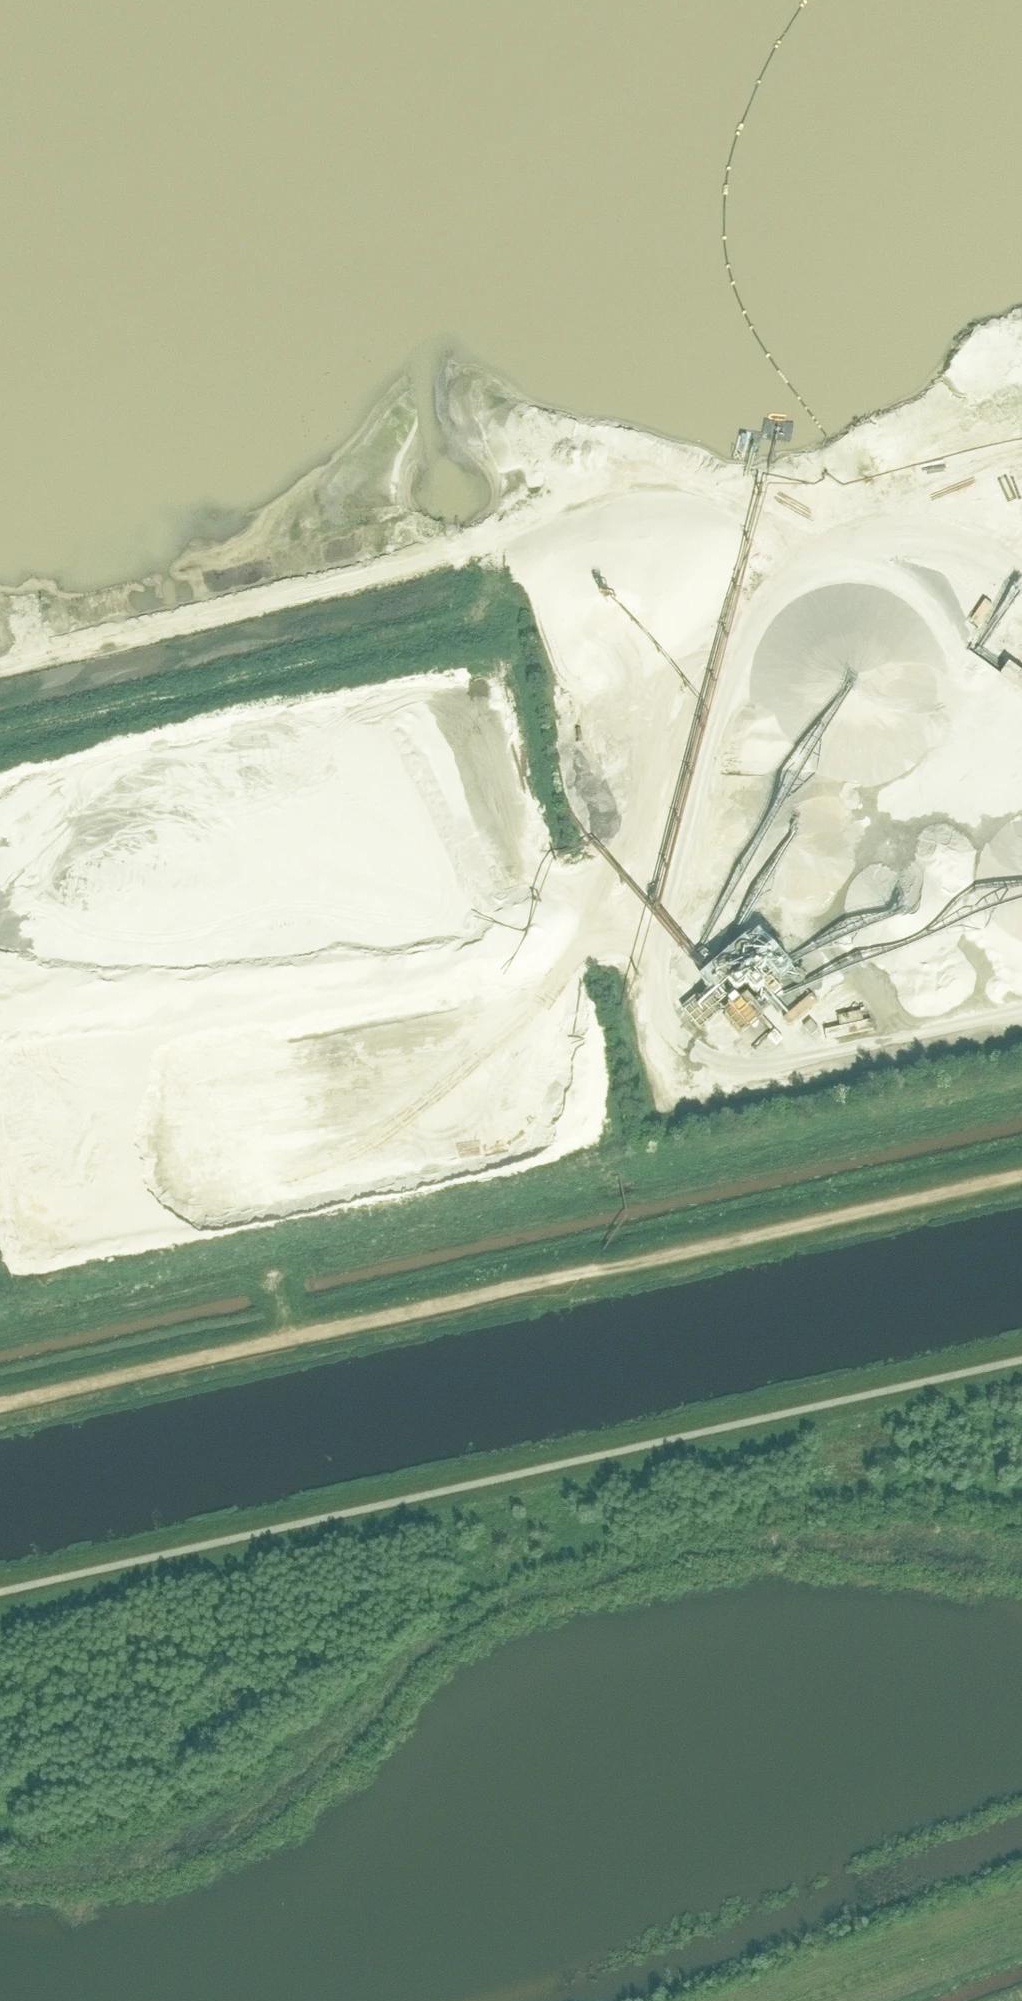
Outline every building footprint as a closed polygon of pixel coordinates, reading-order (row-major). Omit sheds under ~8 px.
[(788,453),(769,462),(775,475),(794,466),(788,453)] [(878,845),(851,866),(863,881),(890,860),(878,845)] [(706,942),(692,952),(704,969),(718,959),(706,942)] [(822,992),(846,972),(835,959),(811,979),(822,992)] [(784,1007),(796,1021),(820,1000),(807,986),(784,1007)] [(716,1048),(732,1040),(728,1031),(735,1028),(725,1006),(702,1017),(716,1048)] [(808,1047),(828,1030),(811,1010),(791,1026),(808,1047)] [(870,1010),(826,1020),(831,1041),(875,1031),(870,1010)] [(778,1018),(767,1023),(775,1040),(786,1035),(778,1018)]
